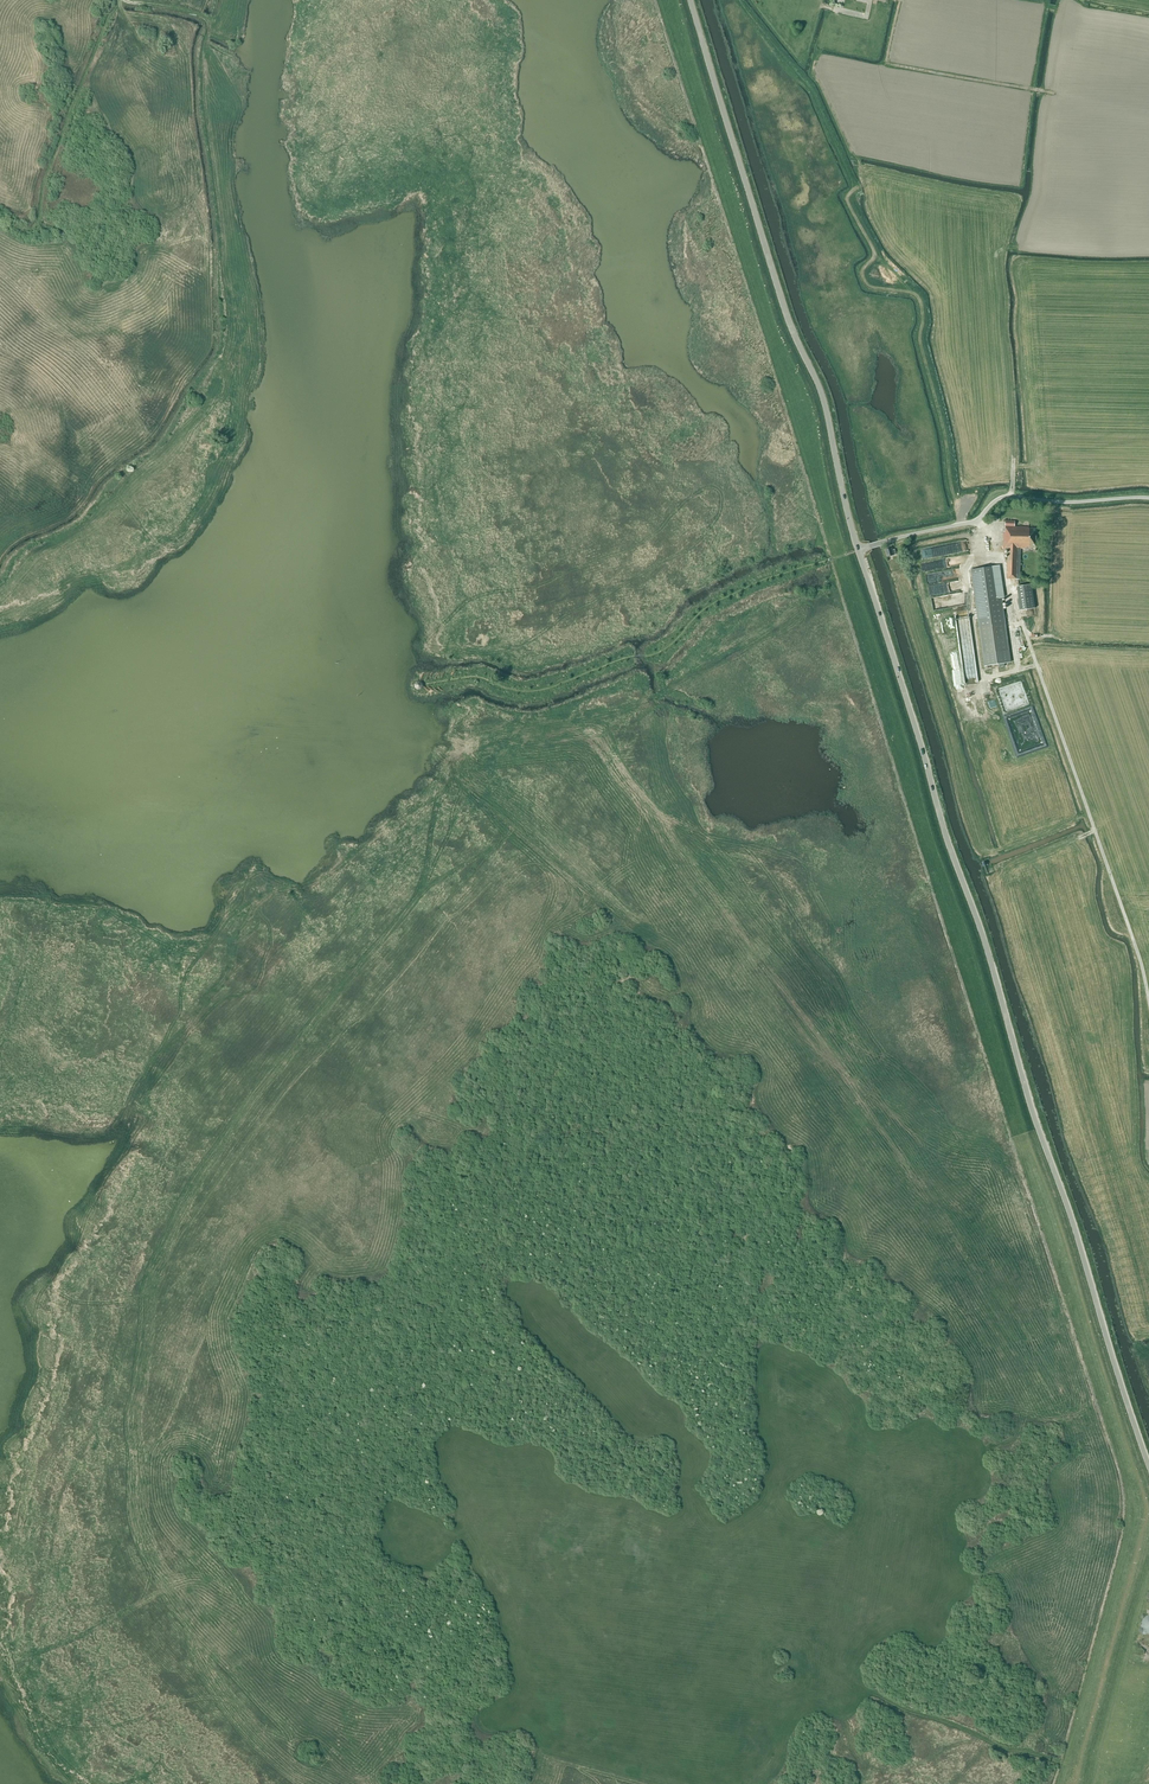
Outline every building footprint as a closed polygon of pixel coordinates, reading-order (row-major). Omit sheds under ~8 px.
[(1020,548),(1026,548),(1026,547),(1036,548),(1037,528),(1028,528),(1028,527),(1014,526),(1014,521),(1005,521),(1005,531),(1004,531),(1003,548),(1008,548),(1006,578),(1019,578),(1020,548)] [(893,555),(896,554),(895,549),(892,550),(891,548),(885,550),(887,557),(893,555)] [(1003,592),(999,565),(972,569),(980,626),(979,627),(983,653),(985,666),(1011,662),(1000,592),(1003,592)] [(1021,610),(1035,607),(1031,584),(1017,586),(1021,610)] [(962,603),(961,595),(950,596),(950,604),(962,603)] [(943,612),(933,614),(937,629),(946,626),(943,612)] [(966,647),(955,649),(957,666),(975,664),(974,654),(967,654),(966,647)] [(420,681),(416,681),(414,684),(415,688),(418,690),(421,689),(423,686),(423,683),(420,681)]
